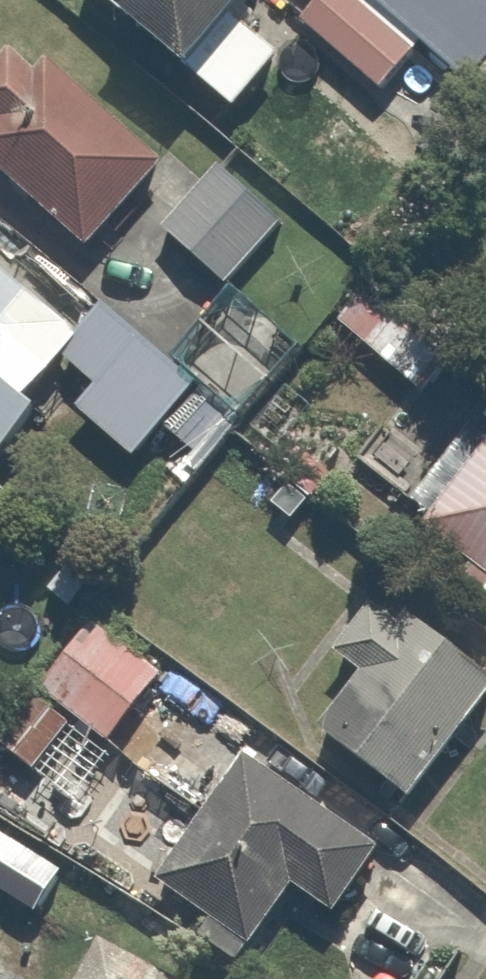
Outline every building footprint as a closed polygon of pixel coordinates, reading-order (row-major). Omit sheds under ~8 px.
[(234,100),(289,29),(253,0),(106,0),(234,100)] [(424,37),(376,0),(312,0),(305,9),(291,26),(374,91),(388,74),(392,77),(424,37)] [(424,37),(485,86),(485,0),(376,0),(424,37)] [(0,35),(0,168),(87,236),(152,154),(0,35)] [(222,286),(298,188),(223,131),(148,229),(222,286)] [(302,348),(222,286),(170,353),(341,486),(469,321),(378,250),(302,348)] [(0,261),(0,475),(4,478),(44,427),(18,406),(61,352),(82,325),(0,261)] [(95,379),(70,410),(121,450),(184,370),(99,303),(82,325),(61,352),(95,379)] [(479,399),(391,512),(485,586),(485,404),(479,399)] [(307,727),(393,795),(485,676),(485,666),(375,579),(325,643),(354,666),(307,727)] [(15,679),(104,749),(167,669),(77,599),(15,679)] [(15,679),(0,667),(0,794),(43,827),(104,749),(15,679)] [(238,751),(151,879),(205,916),(194,932),(257,975),(291,925),(266,907),(279,888),(322,917),(373,842),(238,751)] [(93,934),(68,978),(175,978),(93,934)]
